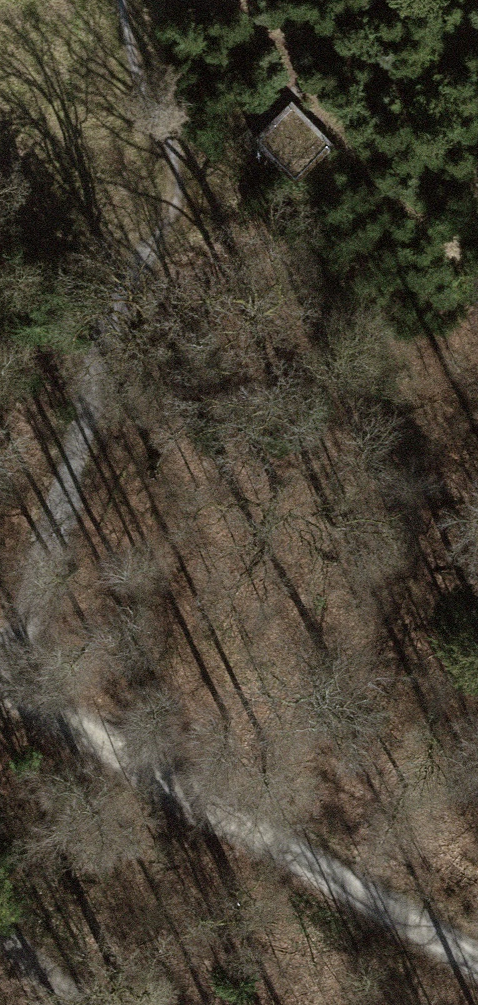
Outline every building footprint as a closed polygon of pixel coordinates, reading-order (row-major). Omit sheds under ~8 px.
[(335,147),(292,102),(253,139),(296,184),(335,147)]
